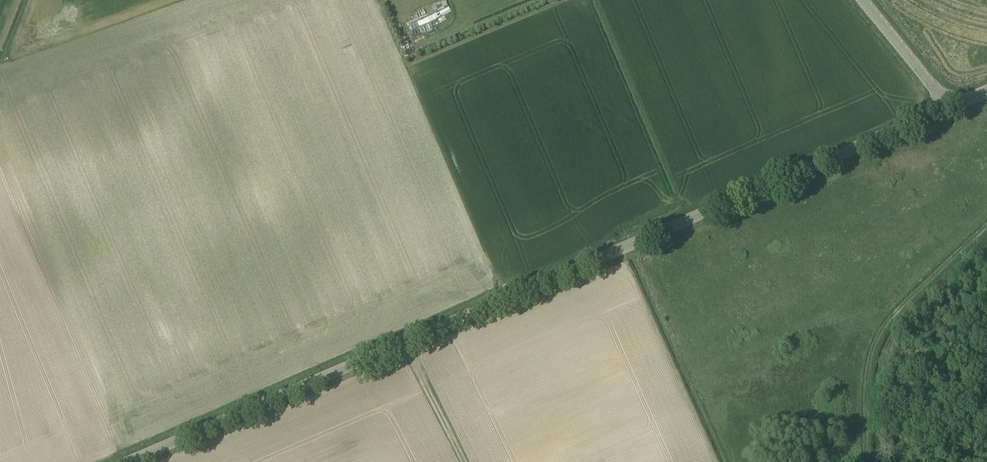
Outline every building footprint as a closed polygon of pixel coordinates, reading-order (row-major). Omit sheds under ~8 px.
[(422,0),(398,0),(401,8),(422,0)]
